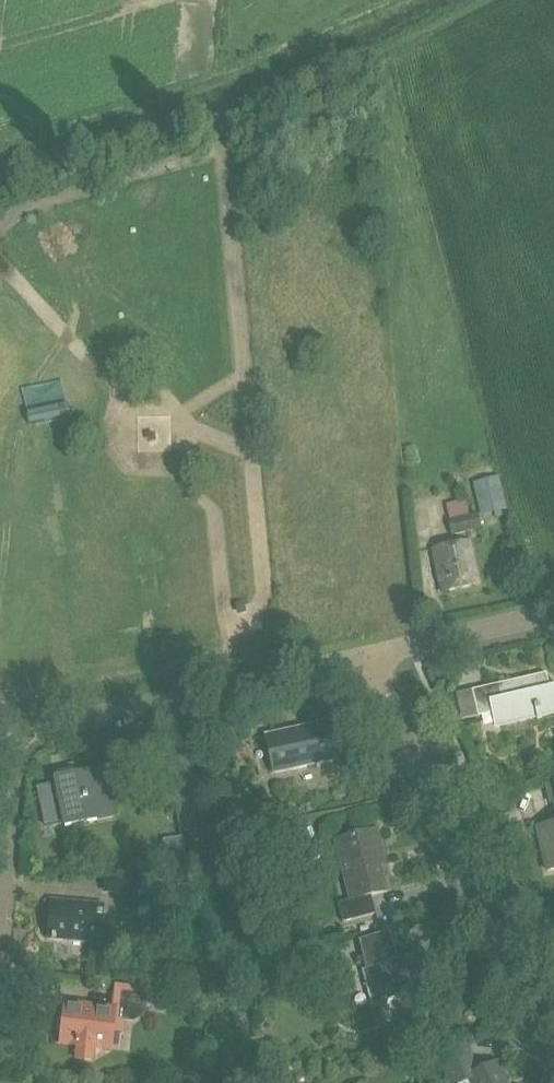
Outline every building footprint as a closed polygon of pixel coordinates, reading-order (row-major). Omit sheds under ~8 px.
[(409,463),(417,461),(415,447),(407,449),(409,463)] [(474,483),(482,516),(506,510),(498,477),(474,483)] [(448,521),(452,537),(480,530),(476,513),(448,521)] [(433,550),(443,593),(478,585),(469,542),(433,550)] [(495,725),(553,711),(553,686),(549,687),(546,673),(473,690),(479,716),(492,713),(495,725)] [(266,736),(274,774),(337,760),(329,722),(266,736)] [(64,823),(65,827),(116,816),(106,769),(55,780),(56,784),(38,788),(46,827),(64,823)] [(546,785),(550,805),(553,804),(553,784),(546,785)] [(547,871),(553,869),(553,823),(538,827),(547,871)] [(338,903),(343,922),(376,914),(371,895),(387,891),(378,854),(382,853),(376,831),(336,842),(351,900),(338,903)] [(48,939),(100,944),(104,906),(52,901),(48,939)] [(359,940),(389,934),(386,919),(356,925),(359,940)] [(364,972),(372,1006),(433,991),(424,956),(396,963),(389,935),(360,942),(368,971),(364,972)] [(178,973),(176,989),(199,991),(200,975),(178,973)] [(223,991),(245,994),(247,983),(225,980),(223,991)] [(75,1058),(94,1060),(95,1048),(108,1049),(111,1027),(120,1029),(121,1018),(133,1020),(143,1011),(144,999),(168,1002),(169,992),(115,985),(112,1010),(67,1005),(63,1044),(77,1046),(75,1058)] [(197,1035),(199,1049),(208,1047),(206,1033),(197,1035)] [(470,1082),(507,1082),(499,1064),(479,1072),(466,1043),(437,1056),(449,1082),(466,1082),(470,1081),(470,1082)] [(292,1059),(279,1062),(282,1077),(295,1074),(292,1059)]
